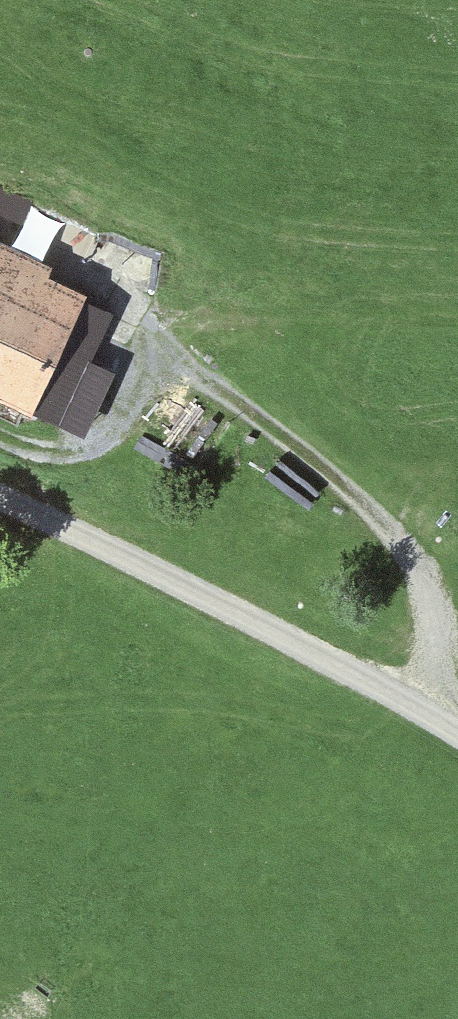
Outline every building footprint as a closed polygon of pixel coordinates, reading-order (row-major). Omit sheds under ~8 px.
[(40,413),(97,292),(0,246),(0,394),(40,413)]
